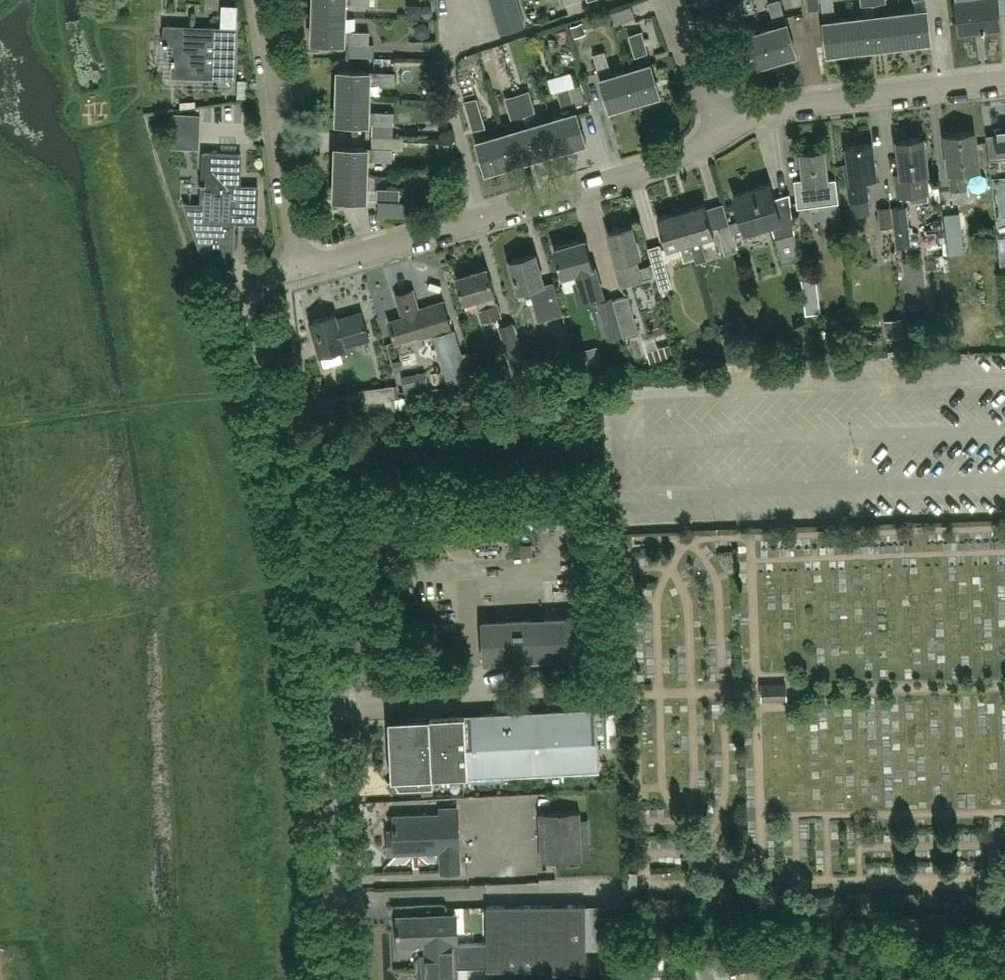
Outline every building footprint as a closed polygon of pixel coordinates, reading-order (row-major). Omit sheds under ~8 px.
[(222,1),(223,21),(238,20),(237,0),(222,1)] [(313,15),(345,16),(345,2),(371,3),(371,0),(314,0),(313,15)] [(517,3),(516,0),(490,0),(493,10),(517,3)] [(537,9),(534,0),(523,0),(526,12),(537,9)] [(771,60),(796,52),(787,22),(786,22),(780,0),(773,0),(767,2),(775,26),(762,30),(771,60)] [(849,17),(835,19),(832,0),(821,0),(824,21),(823,21),(827,52),(853,49),(849,17)] [(873,3),(875,14),(886,13),(885,0),(873,0),(873,3)] [(904,42),(931,39),(927,8),(926,8),(925,0),(914,0),(915,10),(901,11),(904,42)] [(955,2),(959,35),(1001,30),(999,12),(997,0),(955,0),(955,2)] [(771,60),(762,30),(748,34),(738,2),(727,5),(737,37),(736,37),(745,67),(771,60)] [(493,10),(497,21),(520,14),(517,3),(493,10)] [(616,23),(635,17),(631,5),(612,12),(616,23)] [(875,14),(879,45),(904,42),(901,11),(886,13),(875,14)] [(520,14),(497,21),(500,32),(524,25),(520,14)] [(849,17),(853,49),(879,45),(875,14),(849,17)] [(345,16),(313,15),(312,41),(343,42),(368,43),(369,31),(344,30),(345,16)] [(234,77),(236,28),(165,25),(164,42),(174,42),(173,75),(234,77)] [(625,70),(634,100),(659,93),(651,63),(650,63),(641,31),(630,34),(639,66),(625,70)] [(625,70),(612,74),(605,50),(593,53),(609,107),(634,100),(625,70)] [(496,86),(505,84),(508,95),(519,92),(508,55),(488,61),(496,86)] [(337,95),(369,96),(370,82),(394,83),(395,57),(370,56),(370,70),(338,69),(337,95)] [(569,87),(574,106),(586,103),(581,83),(569,87)] [(551,118),(560,148),(585,141),(576,111),(574,106),(569,87),(557,90),(564,115),(551,118)] [(560,148),(551,118),(537,123),(528,91),(517,94),(535,156),(560,148)] [(502,133),(510,163),(535,156),(517,94),(506,97),(515,129),(502,133)] [(373,123),(373,135),(392,136),(394,111),(369,111),(369,96),(337,95),(337,121),(373,123)] [(473,129),(485,125),(476,97),(465,101),(473,129)] [(199,148),(200,115),(174,114),(173,122),(183,122),(182,147),(199,148)] [(995,129),(996,133),(986,134),(990,177),(1004,176),(1004,128),(995,129)] [(963,170),(979,168),(975,131),(945,135),(949,172),(951,190),(965,189),(963,170)] [(510,163),(502,133),(476,140),(485,170),(510,163)] [(336,146),(335,172),(366,173),(367,159),(391,160),(392,136),(373,135),(372,147),(336,146)] [(925,172),(927,172),(923,137),(897,140),(901,174),(896,175),(898,195),(927,192),(925,172)] [(865,178),(876,176),(872,143),(846,146),(849,175),(847,175),(850,200),(868,198),(865,178)] [(797,207),(839,202),(836,178),(827,179),(823,149),(801,152),(804,178),(794,179),(797,207)] [(257,222),(258,186),(236,185),(237,172),(240,172),(241,153),(204,152),(202,181),(201,181),(201,184),(202,184),(201,220),(257,222)] [(366,188),(366,173),(335,172),(334,198),(365,200),(366,188)] [(798,258),(795,232),(789,193),(775,197),(771,184),(734,195),(745,231),(772,223),(783,262),(798,258)] [(378,188),(377,200),(398,201),(399,188),(378,188)] [(707,258),(701,238),(714,234),(705,203),(681,210),(695,257),(697,262),(707,258)] [(896,247),(910,245),(906,206),(892,207),(896,247)] [(878,208),(881,228),(893,227),(890,207),(878,208)] [(695,257),(681,210),(658,217),(667,248),(681,244),(686,260),(695,257)] [(725,254),(737,250),(729,223),(717,227),(725,254)] [(643,280),(642,278),(652,276),(649,264),(639,267),(636,257),(640,256),(631,225),(609,231),(616,255),(611,257),(618,279),(629,275),(632,283),(643,280)] [(581,301),(599,295),(603,295),(595,266),(593,267),(585,238),(554,247),(562,275),(576,272),(581,290),(578,291),(581,301)] [(660,289),(672,286),(660,244),(648,247),(660,289)] [(539,320),(562,313),(553,281),(544,284),(535,253),(510,260),(518,291),(530,287),(539,320)] [(483,321),(500,315),(493,292),(494,292),(487,267),(457,276),(464,300),(476,297),(483,321)] [(815,285),(803,286),(806,314),(818,313),(815,285)] [(421,337),(451,328),(442,301),(418,308),(413,289),(396,294),(402,317),(389,321),(395,341),(420,334),(421,337)] [(628,295),(613,299),(624,337),(639,333),(628,295)] [(622,335),(611,297),(598,301),(608,339),(622,335)] [(344,346),(370,339),(362,311),(336,318),(335,314),(311,321),(321,355),(345,348),(344,346)] [(519,381),(529,378),(513,321),(498,325),(513,378),(518,377),(519,381)] [(470,378),(454,328),(432,335),(448,385),(470,378)] [(393,384),(359,389),(363,413),(396,408),(394,393),(393,384)] [(484,661),(581,657),(580,616),(482,620),(484,661)] [(786,699),(786,684),(762,684),(762,700),(786,699)] [(434,788),(433,776),(599,768),(596,708),(389,719),(392,779),(393,779),(399,789),(400,790),(434,788)] [(531,804),(531,791),(497,792),(498,805),(531,804)] [(394,852),(396,852),(441,851),(441,861),(439,861),(439,863),(441,863),(441,870),(440,870),(440,871),(459,871),(457,808),(439,809),(440,814),(393,815),(394,831),(391,831),(389,833),(389,849),(391,851),(394,851),(394,852)] [(591,857),(590,818),(581,818),(580,811),(539,813),(541,861),(583,859),(582,857),(591,857)] [(421,964),(422,979),(457,979),(457,967),(487,965),(487,967),(585,967),(585,904),(486,905),(486,942),(476,942),(457,943),(457,944),(425,945),(426,963),(421,964)] [(397,946),(425,945),(457,944),(457,943),(456,913),(396,916),(397,946)] [(681,947),(637,948),(637,979),(681,979),(681,947)] [(685,947),(685,979),(731,979),(730,947),(685,947)] [(740,955),(740,979),(753,979),(754,955),(740,955)]
